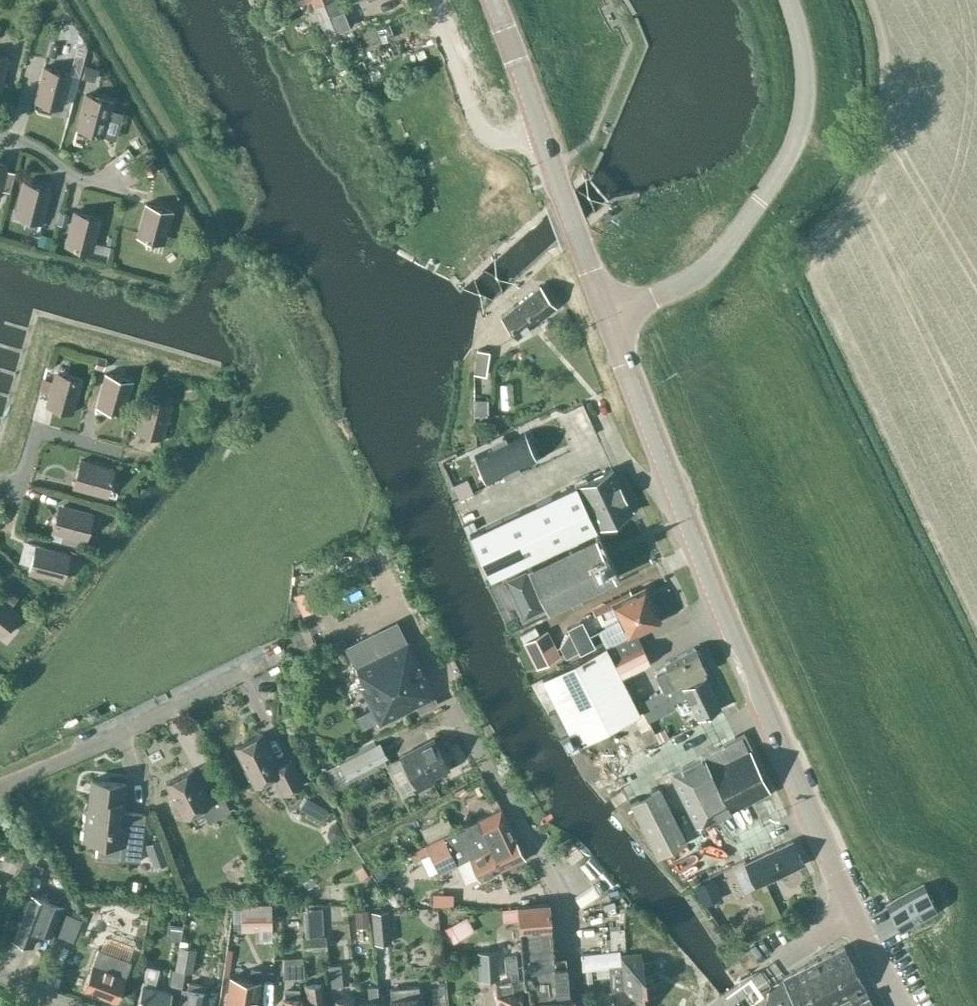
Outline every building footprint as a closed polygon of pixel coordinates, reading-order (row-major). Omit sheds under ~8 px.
[(316,5),(314,6),(327,36),(347,27),(336,0),(313,0),(316,5)] [(384,29),(386,46),(396,45),(394,28),(384,29)] [(9,58),(0,55),(0,87),(2,87),(9,58)] [(36,96),(49,100),(48,104),(62,107),(65,97),(73,100),(76,89),(77,89),(80,76),(44,67),(36,96)] [(113,102),(86,94),(77,128),(104,135),(113,102)] [(153,160),(143,164),(148,173),(157,168),(153,160)] [(7,170),(8,165),(0,163),(0,194),(1,189),(10,192),(15,172),(7,170)] [(24,182),(15,215),(26,218),(25,225),(41,229),(43,219),(51,189),(24,182)] [(152,236),(165,240),(173,210),(146,203),(137,236),(151,240),(152,236)] [(608,207),(603,212),(608,218),(613,212),(608,207)] [(60,211),(58,222),(66,224),(68,213),(60,211)] [(80,245),(85,246),(93,248),(101,218),(74,211),(65,245),(79,248),(80,245)] [(41,233),(39,244),(49,246),(52,236),(41,233)] [(540,285),(501,315),(518,336),(556,306),(540,285)] [(508,373),(509,349),(493,348),(492,372),(508,373)] [(490,351),(477,349),(474,372),(486,375),(490,351)] [(97,357),(95,367),(104,369),(106,359),(97,357)] [(111,406),(110,410),(123,414),(133,380),(106,373),(98,403),(111,406)] [(54,375),(46,405),(73,412),(82,379),(68,375),(67,379),(54,375)] [(501,407),(513,406),(512,383),(501,383),(501,407)] [(145,397),(135,430),(162,437),(170,408),(157,404),(158,400),(145,397)] [(489,399),(473,399),(474,415),(488,416),(489,399)] [(525,432),(474,456),(475,457),(478,456),(489,481),(486,482),(487,483),(538,459),(537,458),(534,459),(522,435),(526,433),(525,432)] [(73,487),(85,490),(103,495),(107,482),(110,483),(114,469),(81,460),(73,487)] [(598,527),(632,511),(611,468),(578,484),(578,485),(597,526),(598,527)] [(460,481),(452,484),(459,498),(472,493),(469,485),(463,488),(460,481)] [(596,527),(597,526),(578,485),(575,486),(575,485),(470,534),(490,577),(597,528),(596,527)] [(56,517),(52,531),(56,532),(53,540),(78,547),(80,538),(86,540),(93,513),(63,505),(60,518),(56,517)] [(528,566),(530,570),(527,571),(526,569),(505,579),(524,618),(545,608),(543,605),(546,604),(548,608),(615,576),(595,534),(528,566)] [(33,558),(29,572),(62,581),(69,554),(40,546),(36,559),(33,558)] [(5,586),(0,592),(0,635),(1,636),(18,614),(10,607),(18,597),(5,586)] [(644,588),(613,603),(621,620),(628,634),(659,619),(644,588)] [(318,592),(297,603),(307,621),(327,611),(318,592)] [(579,650),(580,653),(595,646),(582,620),(567,628),(579,650)] [(628,634),(621,620),(599,630),(606,644),(628,634)] [(361,684),(373,708),(356,716),(362,728),(378,720),(380,722),(416,705),(419,712),(438,703),(397,621),(345,647),(363,683),(361,684)] [(536,668),(561,655),(548,629),(523,642),(536,668)] [(579,650),(569,631),(560,645),(566,657),(579,650)] [(638,647),(631,633),(606,646),(542,678),(558,709),(549,714),(567,749),(576,745),(641,713),(623,678),(650,662),(640,645),(638,647)] [(666,690),(703,672),(702,671),(705,670),(695,648),(664,662),(666,666),(656,671),(666,690)] [(703,672),(666,690),(663,691),(663,690),(645,698),(645,699),(639,703),(649,721),(675,708),(672,700),(686,694),(698,718),(720,708),(703,672)] [(254,785),(274,774),(283,793),(303,782),(291,759),(278,766),(262,733),(235,747),(254,785)] [(752,803),(751,799),(768,790),(742,737),(670,773),(696,826),(739,805),(741,808),(752,803)] [(401,757),(387,764),(404,796),(417,790),(435,781),(432,776),(449,767),(433,738),(400,755),(401,757)] [(376,743),(339,761),(348,777),(384,759),(376,743)] [(183,816),(202,806),(209,821),(230,810),(218,788),(206,794),(192,769),(166,782),(183,816)] [(84,839),(85,839),(121,843),(120,858),(140,861),(145,813),(123,811),(126,783),(92,780),(89,809),(87,809),(84,839)] [(657,856),(687,842),(660,787),(630,803),(657,856)] [(782,794),(767,797),(773,820),(787,817),(782,794)] [(303,796),(297,807),(317,819),(324,809),(303,796)] [(525,858),(515,836),(501,808),(409,851),(414,861),(430,854),(438,872),(456,863),(465,882),(477,876),(479,879),(525,858)] [(435,839),(454,830),(447,816),(429,825),(435,839)] [(327,825),(325,833),(329,840),(341,833),(334,821),(327,825)] [(154,866),(168,861),(160,839),(146,844),(154,866)] [(755,885),(803,864),(793,841),(745,863),(755,885)] [(687,850),(674,866),(685,875),(698,859),(687,850)] [(362,866),(355,870),(360,880),(368,875),(362,866)] [(706,870),(689,878),(693,885),(710,877),(706,870)] [(32,875),(27,886),(36,889),(40,878),(32,875)] [(703,905),(722,898),(714,877),(695,885),(703,905)] [(887,905),(887,906),(900,929),(936,910),(923,885),(887,905)] [(602,889),(583,897),(587,906),(605,898),(602,889)] [(64,904),(29,891),(12,937),(32,945),(38,931),(52,936),(64,904)] [(394,892),(390,898),(392,903),(397,906),(403,904),(405,898),(404,894),(399,891),(394,892)] [(363,896),(355,897),(356,911),(365,910),(363,896)] [(321,900),(320,910),(331,910),(330,924),(317,923),(317,933),(351,934),(352,901),(321,900)] [(272,928),(271,903),(234,904),(234,929),(272,928)] [(528,985),(529,1005),(573,1005),(572,997),(568,997),(565,962),(554,963),(549,904),(517,907),(523,986),(528,985)] [(517,909),(503,910),(504,922),(518,921),(517,909)] [(368,910),(356,912),(357,922),(369,921),(368,910)] [(375,943),(391,942),(389,910),(372,911),(375,943)] [(80,919),(65,914),(58,933),(73,938),(80,919)] [(187,941),(181,940),(180,941),(180,945),(175,969),(175,970),(185,971),(193,973),(193,972),(208,975),(211,957),(212,951),(215,932),(217,922),(201,919),(196,948),(186,946),(187,941)] [(181,940),(183,925),(170,922),(167,939),(180,941),(181,940)] [(456,923),(446,929),(450,936),(460,930),(456,923)] [(636,944),(636,925),(621,924),(621,944),(636,944)] [(325,935),(303,937),(304,949),(326,947),(325,935)] [(782,978),(769,985),(766,1000),(769,1005),(843,1005),(867,994),(844,946),(782,978)] [(116,1001),(130,966),(129,966),(131,960),(98,948),(92,965),(83,988),(116,1001)] [(478,979),(500,978),(498,949),(477,951),(478,979)] [(583,955),(584,968),(611,965),(611,966),(614,991),(617,991),(618,1005),(645,1005),(643,992),(646,992),(643,953),(621,955),(620,951),(583,955)] [(305,977),(302,956),(290,958),(290,957),(283,957),(283,978),(292,978),(292,979),(305,977)] [(341,963),(330,964),(332,986),(343,985),(341,963)] [(137,1005),(167,1005),(171,992),(154,987),(159,968),(147,965),(137,1005)] [(226,1005),(256,1005),(261,969),(252,968),(250,980),(230,977),(226,1005)] [(185,971),(175,970),(175,969),(173,969),(170,986),(182,989),(182,988),(183,988),(185,971)] [(521,993),(524,986),(523,986),(523,980),(496,982),(498,1005),(522,1005),(521,993)] [(321,981),(305,984),(306,991),(299,990),(299,988),(284,988),(284,992),(283,1005),(325,1005),(321,981)] [(183,988),(182,988),(182,989),(179,1005),(182,1005),(202,1005),(205,986),(189,983),(188,989),(183,988)] [(368,1000),(356,1002),(356,1005),(378,1005),(376,985),(366,986),(368,1000)] [(391,1000),(390,1000),(391,1005),(420,1005),(418,986),(390,988),(391,1000)] [(867,994),(843,1005),(873,1005),(867,994)] [(356,1002),(355,997),(334,998),(335,1005),(356,1005),(356,1002)]
